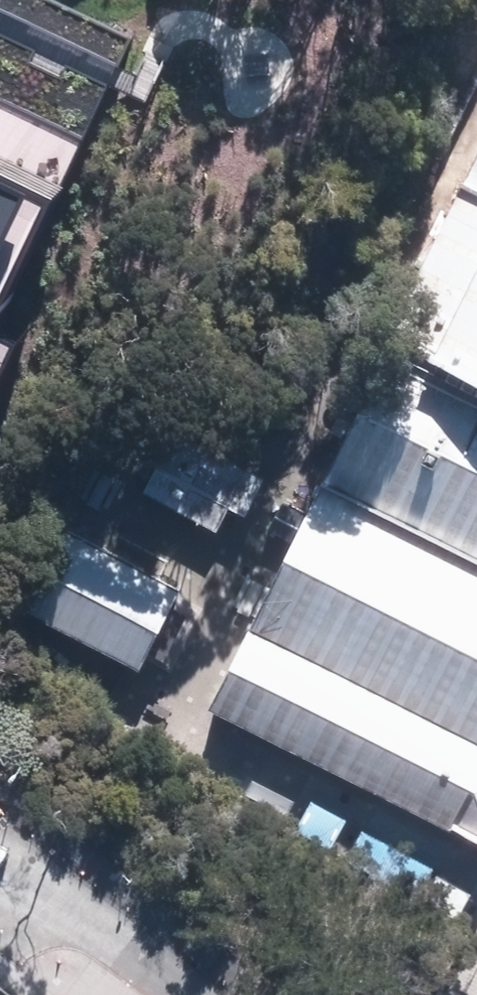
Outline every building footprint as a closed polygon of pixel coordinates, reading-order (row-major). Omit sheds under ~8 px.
[(48,199),(0,176),(0,298),(48,199)] [(414,326),(476,357),(476,204),(414,326)] [(414,326),(338,477),(476,547),(476,357),(414,326)] [(268,474),(174,431),(145,495),(224,531),(234,507),(250,514),(268,474)] [(338,477),(220,705),(476,831),(476,547),(338,477)] [(79,522),(33,608),(155,673),(201,587),(79,522)]
